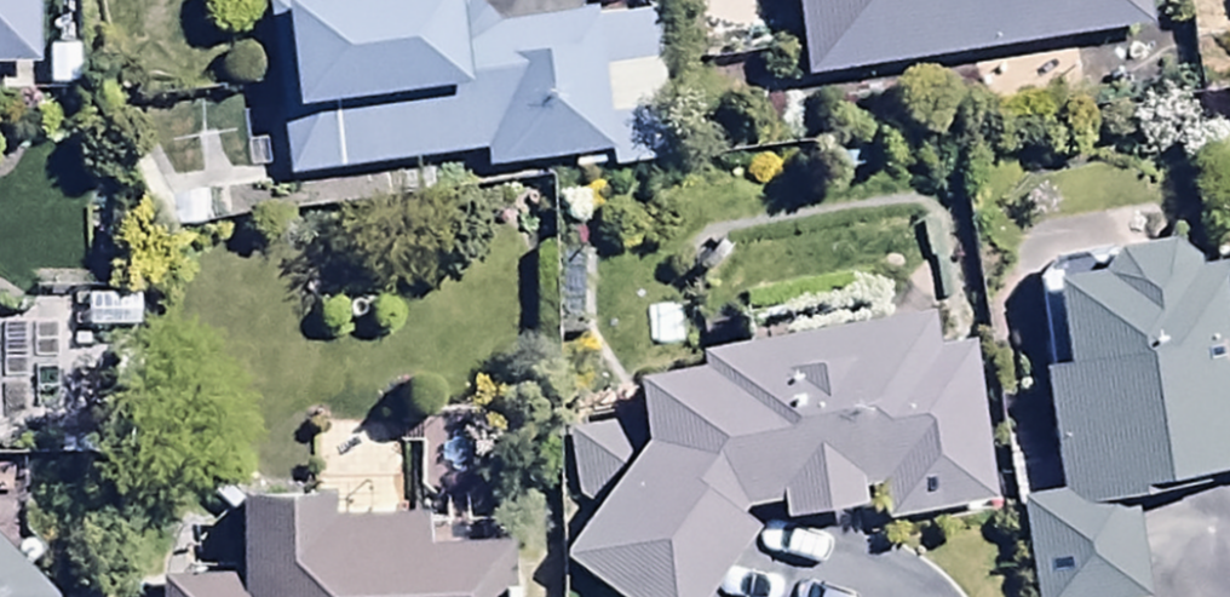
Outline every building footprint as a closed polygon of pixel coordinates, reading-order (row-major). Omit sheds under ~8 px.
[(32,70),(30,0),(0,0),(0,71),(32,70)] [(275,71),(265,72),(276,175),(474,153),(476,176),(667,158),(651,8),(489,26),(471,0),(267,0),(275,71)] [(792,67),(1139,21),(1136,0),(784,0),(792,67)] [(1175,248),(1144,225),(1086,235),(1077,256),(1028,264),(1042,352),(1023,355),(1045,493),(1005,499),(1021,596),(1137,596),(1120,491),(1229,473),(1229,241),(1175,248)] [(958,334),(923,341),(914,296),(682,342),(686,360),(620,373),(633,440),(548,554),(606,596),(694,596),(752,520),(733,506),(769,499),(772,518),(853,504),(848,477),(866,474),(874,517),(988,496),(958,334)] [(221,479),(222,574),(146,575),(146,596),(500,596),(499,538),(416,539),(415,507),(313,509),(313,478),(221,479)] [(45,595),(0,547),(0,596),(45,596),(45,595)]
